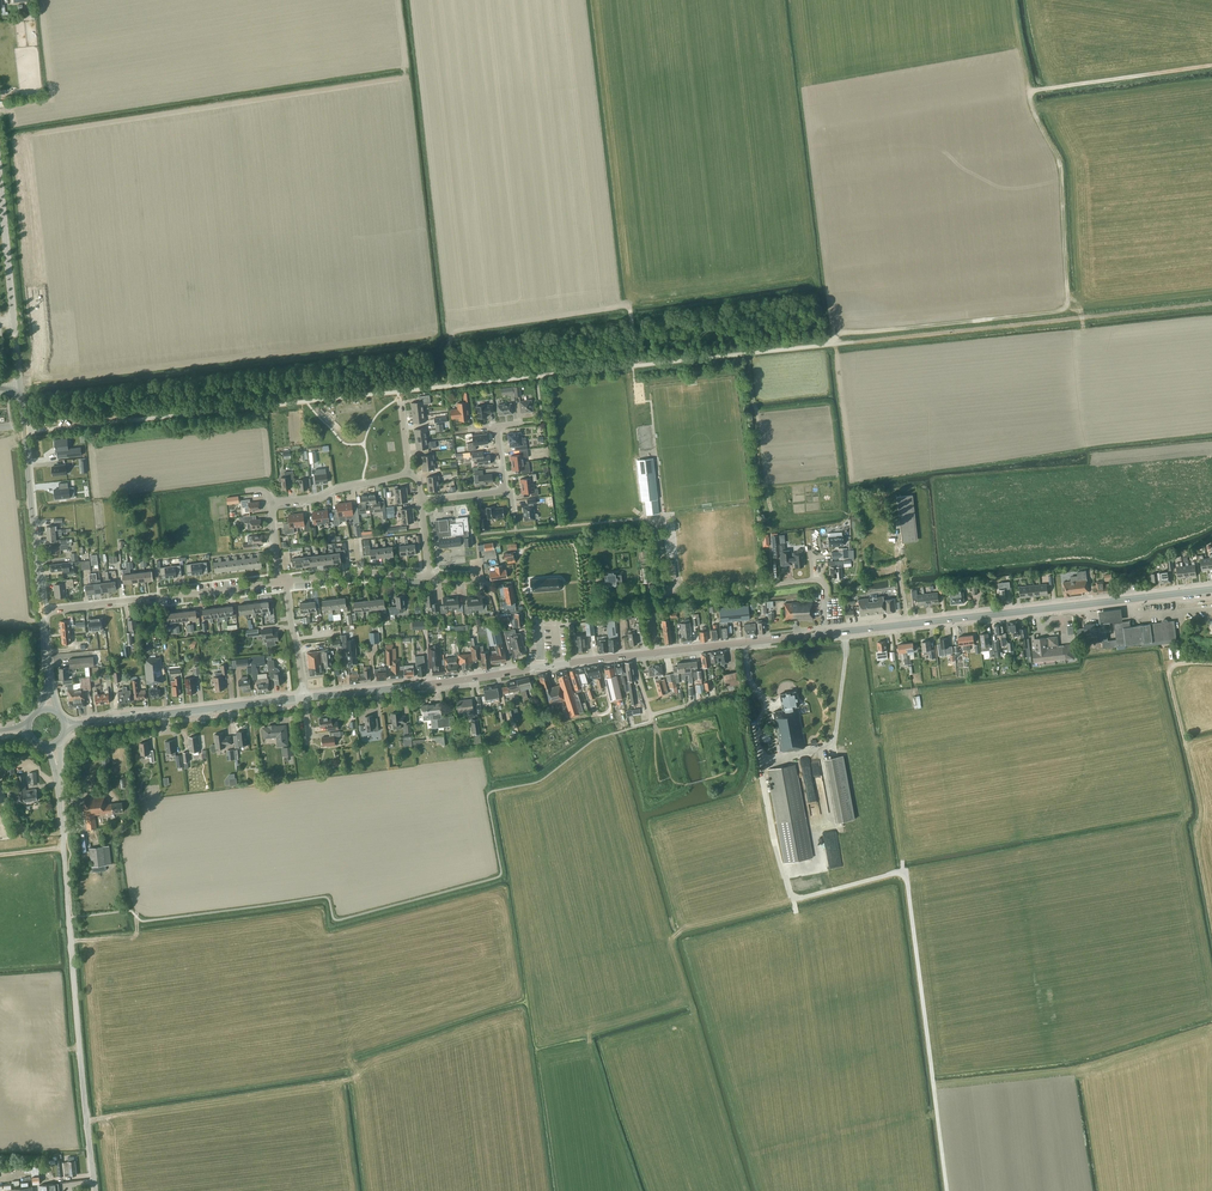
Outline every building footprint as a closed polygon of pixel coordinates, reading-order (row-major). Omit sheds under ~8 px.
[(521,396),(520,386),(513,387),(514,397),(521,396)] [(514,394),(513,387),(501,388),(502,396),(514,394)] [(450,410),(451,411),(452,418),(453,418),(459,418),(459,420),(469,419),(467,404),(466,401),(470,400),(469,391),(463,392),(464,402),(457,403),(458,409),(450,410)] [(424,408),(423,404),(430,403),(429,395),(419,396),(419,402),(411,403),(412,409),(424,408)] [(520,401),(521,412),(529,411),(529,412),(533,412),(532,408),(531,400),(520,401)] [(511,403),(497,405),(498,415),(513,414),(511,403)] [(477,418),(487,417),(486,417),(486,413),(493,412),(492,405),(485,406),(485,405),(476,406),(478,418),(477,418)] [(412,416),(424,415),(424,408),(412,409),(412,416)] [(413,423),(425,422),(424,415),(412,416),(413,423)] [(443,431),(442,423),(435,424),(436,432),(443,431)] [(415,436),(427,435),(426,428),(414,429),(415,436)] [(509,439),(510,447),(517,446),(518,450),(527,449),(526,437),(521,438),(521,432),(513,433),(513,432),(507,433),(508,439),(509,439)] [(473,442),(467,443),(468,451),(476,450),(475,445),(488,444),(486,434),(472,436),(473,442)] [(416,443),(428,441),(427,435),(415,436),(416,443)] [(55,452),(57,452),(58,458),(81,455),(80,447),(68,449),(67,439),(54,440),(55,452)] [(428,441),(416,443),(416,450),(432,448),(431,441),(428,441)] [(454,448),(453,441),(446,442),(447,449),(454,448)] [(511,463),(523,462),(523,458),(528,457),(527,450),(519,451),(519,455),(510,456),(510,460),(511,460),(511,463)] [(488,464),(490,464),(489,455),(483,456),(483,451),(472,453),(473,460),(477,460),(477,465),(484,465),(485,466),(487,466),(488,465),(488,464)] [(422,463),(434,462),(433,455),(421,456),(422,463)] [(647,515),(658,513),(657,499),(658,499),(653,459),(640,460),(641,470),(638,471),(641,496),(644,496),(645,501),(647,515)] [(523,462),(511,463),(512,467),(511,467),(511,470),(521,469),(521,474),(530,473),(529,465),(529,461),(523,462)] [(423,470),(434,469),(434,462),(422,463),(423,470)] [(65,465),(52,467),(53,475),(66,474),(65,465)] [(327,474),(326,474),(326,470),(319,471),(319,472),(315,472),(316,475),(315,475),(316,483),(328,482),(327,474)] [(483,484),(484,485),(486,485),(488,484),(488,483),(492,483),(491,474),(483,475),(483,470),(474,471),(475,475),(478,475),(479,479),(475,480),(475,484),(479,484),(483,484)] [(292,471),(284,472),(285,477),(281,478),(282,490),(290,489),(289,479),(294,479),(293,471),(292,471)] [(521,486),(533,485),(533,481),(537,480),(536,474),(529,474),(529,478),(520,479),(520,483),(521,483),(521,486)] [(427,484),(439,483),(438,476),(426,477),(427,484)] [(307,486),(311,486),(310,478),(299,479),(300,490),(308,489),(307,486)] [(68,482),(58,483),(59,487),(60,487),(60,489),(54,489),(55,499),(70,497),(69,488),(68,488),(68,482)] [(428,491),(440,489),(439,483),(427,484),(428,491)] [(521,490),(521,494),(531,492),(531,496),(538,495),(538,488),(534,489),(533,485),(521,486),(522,490),(521,490)] [(395,496),(407,494),(406,488),(394,489),(395,496)] [(370,510),(374,509),(374,512),(381,511),(380,502),(376,502),(375,493),(368,494),(370,510)] [(365,510),(370,510),(368,494),(361,495),(362,504),(358,504),(359,514),(366,513),(365,510)] [(396,503),(408,501),(407,494),(395,496),(396,503)] [(901,520),(902,533),(911,532),(912,540),(915,540),(914,532),(911,497),(897,498),(899,520),(901,520)] [(537,513),(534,513),(533,505),(533,503),(536,503),(535,498),(527,499),(528,504),(529,506),(523,507),(525,520),(535,519),(537,518),(539,517),(538,514),(537,513)] [(259,502),(250,503),(250,499),(241,500),(242,507),(249,507),(249,511),(260,510),(259,502)] [(352,511),(352,508),(351,502),(344,503),(346,516),(346,519),(353,518),(354,523),(359,522),(357,510),(352,511)] [(339,516),(346,516),(344,503),(337,504),(338,513),(333,513),(334,525),(340,525),(339,516)] [(504,517),(503,507),(502,507),(502,508),(494,509),(494,507),(495,507),(495,506),(486,507),(486,508),(488,519),(503,517),(504,517)] [(401,516),(414,515),(413,508),(400,509),(401,516)] [(322,523),(329,523),(327,510),(320,511),(322,523)] [(314,524),(322,523),(320,511),(313,512),(314,524)] [(309,518),(304,519),(303,513),(295,514),(297,527),(304,526),(305,532),(310,531),(309,518)] [(293,527),(297,527),(295,514),(288,515),(289,524),(283,525),(285,534),(294,533),(293,527)] [(414,515),(401,516),(402,523),(414,522),(414,515)] [(251,528),(262,527),(261,519),(253,520),(253,516),(240,517),(240,521),(244,520),(245,523),(250,522),(251,528)] [(439,539),(440,547),(461,545),(461,544),(464,544),(464,547),(473,546),(472,537),(468,537),(468,534),(473,534),(471,518),(447,521),(447,519),(438,520),(439,522),(434,522),(435,537),(436,537),(436,540),(439,539)] [(486,518),(479,519),(480,531),(487,530),(486,518)] [(667,529),(674,528),(674,532),(681,532),(681,521),(667,521),(667,529)] [(64,535),(63,532),(61,532),(47,534),(48,541),(56,540),(55,534),(57,534),(57,536),(64,535)] [(253,544),(263,543),(262,535),(252,536),(253,544)] [(779,556),(777,535),(771,536),(773,557),(779,556)] [(828,537),(828,547),(843,546),(842,536),(828,537)] [(408,554),(416,553),(415,544),(416,544),(415,539),(412,539),(413,544),(408,545),(407,545),(408,554)] [(407,545),(408,545),(407,540),(405,540),(405,545),(399,546),(400,555),(408,554),(407,545)] [(386,547),(385,542),(385,541),(382,541),(383,548),(378,548),(377,548),(378,557),(386,557),(385,547),(386,547)] [(385,547),(386,557),(393,556),(392,547),(393,547),(392,541),(390,542),(390,547),(386,547),(385,547)] [(60,550),(68,549),(68,543),(58,544),(58,546),(48,547),(49,555),(60,554),(60,550)] [(377,548),(378,548),(377,543),(375,544),(375,548),(370,549),(369,545),(364,546),(365,555),(370,555),(370,558),(378,557),(377,548)] [(794,567),(803,566),(802,558),(803,558),(802,549),(801,548),(798,549),(796,550),(797,553),(793,553),(794,558),(791,558),(791,550),(785,550),(784,544),(779,544),(780,551),(779,551),(779,556),(780,556),(780,565),(792,564),(792,562),(794,562),(794,567)] [(318,555),(318,550),(317,545),(314,545),(315,549),(315,556),(311,556),(310,556),(311,565),(318,565),(317,555),(318,555)] [(333,563),(341,562),(340,558),(345,557),(345,549),(341,550),(340,547),(336,548),(336,553),(333,553),(332,554),(333,563)] [(839,559),(848,558),(847,548),(838,549),(839,559)] [(325,554),(326,554),(325,549),(322,550),(323,555),(318,555),(317,555),(318,565),(326,564),(325,554)] [(333,553),(333,549),(330,549),(330,551),(329,552),(329,554),(326,554),(325,554),(326,564),(333,563),(332,554),(333,553)] [(830,567),(830,571),(831,577),(836,577),(836,578),(841,578),(841,567),(843,567),(843,563),(851,563),(851,559),(854,559),(853,550),(852,550),(849,550),(848,550),(849,559),(843,560),(834,560),(834,561),(835,565),(835,567),(833,567),(830,567)] [(310,556),(311,556),(310,551),(307,552),(308,556),(303,557),(302,557),(303,566),(311,565),(310,556)] [(514,556),(516,555),(515,551),(504,553),(504,558),(507,557),(508,563),(515,562),(514,556)] [(302,557),(303,557),(303,552),(300,552),(300,557),(292,558),(292,566),(295,566),(296,567),(303,566),(302,557)] [(254,568),(262,567),(260,553),(257,553),(258,557),(253,558),(254,568)] [(254,568),(253,558),(252,554),(249,554),(250,558),(245,559),(246,569),(254,568)] [(246,569),(245,559),(244,555),(241,555),(242,559),(237,560),(238,570),(246,569)] [(1208,570),(1206,558),(1203,559),(1203,555),(1200,555),(1200,559),(1201,570),(1208,570)] [(238,570),(237,560),(236,556),(233,556),(234,560),(229,561),(230,570),(238,570)] [(230,570),(229,561),(229,557),(225,557),(226,561),(221,561),(222,571),(230,570)] [(222,571),(221,561),(221,558),(218,558),(218,562),(213,562),(214,572),(222,571)] [(82,568),(91,567),(90,559),(81,559),(82,568)] [(50,565),(51,572),(65,570),(65,574),(75,573),(74,568),(69,568),(69,562),(62,563),(62,564),(50,565)] [(131,582),(130,573),(130,569),(129,562),(126,562),(127,574),(123,574),(124,583),(131,582)] [(198,574),(200,574),(208,573),(207,562),(196,563),(197,574),(198,574)] [(197,574),(196,563),(185,564),(186,565),(187,575),(187,576),(192,575),(197,574)] [(667,579),(673,578),(674,578),(676,578),(674,563),(668,564),(666,564),(667,570),(667,579)] [(1184,577),(1182,566),(1179,566),(1179,563),(1176,563),(1176,567),(1177,578),(1184,577)] [(170,566),(171,577),(171,578),(177,577),(182,576),(180,565),(181,565),(170,566)] [(489,572),(491,580),(507,577),(505,570),(503,570),(502,565),(495,567),(496,571),(489,572)] [(171,577),(170,566),(159,567),(159,568),(160,568),(161,578),(161,579),(169,578),(171,578),(171,577)] [(144,572),(145,581),(153,580),(152,571),(144,572)] [(618,583),(623,582),(622,573),(619,573),(619,572),(617,572),(617,571),(604,573),(606,586),(618,585),(618,583)] [(1160,583),(1170,582),(1170,575),(1169,571),(1159,573),(1151,574),(1152,582),(1158,581),(1158,579),(1160,579),(1160,583)] [(144,572),(137,573),(138,581),(145,581),(144,572)] [(93,581),(95,581),(94,577),(93,577),(92,576),(91,576),(91,573),(89,574),(90,584),(86,585),(87,594),(94,593),(93,581)] [(94,577),(95,581),(93,581),(94,593),(102,592),(100,583),(97,583),(96,573),(91,573),(91,576),(92,576),(93,577),(94,577)] [(131,582),(138,581),(137,573),(130,573),(131,582)] [(109,579),(108,576),(107,576),(107,575),(105,575),(106,578),(104,578),(104,583),(100,583),(102,592),(109,591),(107,579),(109,579)] [(561,588),(563,585),(563,581),(561,578),(558,577),(530,579),(530,583),(530,587),(530,591),(558,589),(561,588)] [(1088,592),(1087,580),(1087,577),(1070,579),(1071,581),(1063,582),(1064,597),(1082,595),(1082,592),(1086,592),(1086,593),(1088,592)] [(65,588),(73,587),(72,579),(63,580),(63,584),(54,585),(56,597),(66,596),(65,588)] [(115,581),(111,582),(110,579),(109,579),(107,579),(109,591),(116,590),(115,581)] [(1105,584),(1104,580),(1096,582),(1096,585),(1092,586),(1093,595),(1109,593),(1108,584),(1105,584)] [(1041,595),(1048,594),(1047,584),(1040,585),(1041,595)] [(504,608),(515,606),(515,603),(512,585),(507,586),(506,585),(503,585),(503,586),(506,601),(503,601),(504,608)] [(1020,598),(1027,597),(1026,586),(1019,587),(1020,598)] [(912,590),(913,599),(917,598),(918,605),(925,605),(924,594),(917,595),(917,590),(912,590)] [(951,604),(964,603),(963,591),(950,592),(951,604)] [(882,596),(880,597),(879,593),(873,594),(873,597),(858,599),(860,616),(884,613),(884,612),(895,611),(893,599),(883,600),(882,596)] [(932,604),(939,603),(938,593),(931,593),(932,604)] [(433,594),(425,595),(426,606),(431,606),(432,611),(438,610),(438,603),(434,603),(433,594)] [(405,610),(405,607),(404,596),(396,597),(397,607),(393,607),(394,614),(399,614),(399,613),(403,612),(405,610)] [(452,609),(453,609),(456,609),(456,612),(463,611),(462,604),(458,604),(458,596),(450,597),(452,609)] [(474,597),(476,610),(480,609),(480,612),(487,611),(486,604),(483,604),(482,596),(474,597)] [(447,610),(452,609),(450,597),(443,597),(444,606),(440,606),(441,613),(447,613),(447,610)] [(471,610),(476,610),(474,597),(467,598),(468,606),(464,606),(465,614),(472,613),(471,610)] [(345,612),(347,612),(347,606),(346,606),(345,598),(337,599),(338,608),(339,608),(344,607),(345,612)] [(384,613),(386,612),(386,607),(385,607),(384,598),(376,599),(377,608),(378,608),(383,608),(384,613)] [(332,613),(332,609),(331,609),(330,599),(322,600),(323,610),(329,609),(330,614),(328,614),(329,620),(333,620),(332,613)] [(339,608),(338,608),(337,599),(330,599),(331,609),(332,609),(337,608),(337,614),(340,614),(339,608)] [(379,613),(378,608),(377,608),(376,599),(369,600),(370,609),(371,609),(375,609),(376,614),(379,613)] [(371,614),(371,609),(370,609),(369,600),(361,601),(362,610),(363,610),(368,610),(369,614),(371,614)] [(268,602),(268,601),(261,602),(262,612),(263,611),(267,611),(268,616),(271,615),(270,610),(269,610),(269,607),(268,602)] [(317,615),(317,610),(316,610),(315,601),(307,602),(309,611),(314,611),(315,615),(317,615)] [(364,615),(363,610),(362,610),(361,601),(353,602),(355,611),(360,610),(361,615),(364,615)] [(793,620),(813,619),(812,606),(812,601),(791,602),(791,603),(784,603),(784,619),(793,619),(793,620)] [(263,616),(263,611),(262,612),(261,602),(253,603),(254,612),(255,612),(260,612),(261,617),(263,616)] [(309,611),(307,602),(300,603),(301,612),(307,612),(307,616),(303,617),(304,624),(311,623),(310,616),(309,611)] [(256,617),(255,612),(254,612),(253,603),(246,604),(247,613),(248,613),(253,613),(253,617),(256,617)] [(249,618),(248,613),(247,613),(246,604),(238,605),(239,614),(245,613),(246,618),(249,618)] [(228,621),(227,616),(226,616),(225,606),(218,607),(219,617),(220,617),(224,616),(225,621),(225,625),(227,624),(227,621),(228,621)] [(235,606),(233,607),(232,606),(225,606),(226,616),(227,616),(232,615),(232,618),(236,618),(235,606)] [(726,608),(721,608),(719,608),(720,622),(719,622),(721,639),(728,639),(729,638),(727,625),(727,621),(744,620),(749,619),(748,606),(726,608)] [(220,621),(220,617),(219,617),(218,607),(210,608),(211,618),(212,617),(217,617),(218,625),(220,625),(220,622),(220,621)] [(213,622),(212,617),(211,618),(210,608),(203,609),(204,619),(210,618),(210,623),(213,622)] [(1121,608),(1098,611),(1100,623),(1100,624),(1110,623),(1110,622),(1123,620),(1121,608)] [(189,620),(197,619),(196,610),(188,611),(189,620)] [(182,621),(189,620),(188,611),(181,612),(182,621)] [(513,626),(523,625),(522,612),(521,613),(521,611),(500,614),(502,622),(509,620),(509,618),(512,617),(513,626)] [(175,621),(182,621),(181,612),(174,613),(175,621)] [(175,621),(174,613),(167,613),(168,622),(172,622),(173,627),(170,627),(171,633),(173,633),(174,633),(177,633),(176,626),(175,621)] [(699,618),(698,613),(692,614),(693,626),(700,625),(699,618)] [(85,626),(85,622),(84,616),(80,616),(80,622),(75,622),(76,625),(69,625),(69,620),(60,621),(61,629),(69,628),(70,628),(76,627),(85,626)] [(131,633),(131,634),(134,633),(133,629),(136,628),(136,623),(138,623),(137,619),(136,619),(132,619),(132,616),(128,617),(129,629),(130,629),(130,633),(131,633)] [(89,630),(96,630),(95,618),(90,619),(88,619),(88,620),(89,630)] [(97,618),(95,618),(96,630),(103,629),(103,628),(102,618),(97,618)] [(665,644),(672,644),(669,620),(661,621),(663,631),(665,644)] [(758,633),(766,632),(764,622),(762,622),(762,620),(757,620),(758,633)] [(1116,639),(1108,640),(1102,641),(1103,648),(1117,646),(1126,645),(1145,643),(1176,639),(1174,621),(1168,622),(1166,620),(1163,621),(1162,622),(1130,626),(1130,621),(1114,623),(1116,639)] [(412,622),(412,630),(428,629),(427,621),(412,622)] [(585,622),(587,635),(594,634),(593,621),(585,622)] [(609,652),(618,651),(617,638),(616,638),(615,621),(607,622),(607,626),(607,627),(607,631),(605,632),(605,637),(608,637),(608,639),(609,652)] [(682,643),(692,642),(691,635),(690,622),(680,623),(682,636),(682,643)] [(1019,636),(1018,632),(1017,622),(1007,623),(1008,633),(1012,632),(1013,637),(1019,636)] [(753,636),(756,635),(755,623),(744,625),(745,637),(750,636),(753,636)] [(1102,639),(1102,641),(1108,640),(1107,632),(1111,631),(1110,623),(1100,624),(1100,627),(1095,627),(1095,623),(1084,624),(1086,636),(1097,635),(1098,639),(1102,639)] [(486,627),(487,627),(486,624),(482,626),(477,627),(477,631),(478,635),(486,635),(486,631),(487,630),(486,627)] [(1006,633),(1004,633),(1002,624),(994,625),(995,635),(1001,634),(1002,641),(1007,640),(1006,633)] [(491,664),(506,662),(505,652),(504,652),(498,625),(487,627),(486,627),(487,630),(488,646),(495,644),(497,653),(490,654),(491,664)] [(70,632),(70,628),(69,628),(61,629),(61,636),(70,635),(74,635),(74,632),(70,632)] [(262,637),(266,636),(267,645),(272,644),(273,645),(274,645),(275,644),(275,642),(278,641),(277,632),(272,633),(271,628),(261,630),(262,637)] [(1021,637),(1029,636),(1027,628),(1020,629),(1021,637)] [(379,643),(379,632),(369,632),(370,644),(379,643)] [(630,645),(637,644),(635,632),(628,633),(630,645)] [(516,656),(525,654),(520,633),(516,634),(505,636),(511,657),(515,656),(516,656)] [(990,656),(994,656),(992,641),(989,642),(988,633),(981,634),(982,646),(982,651),(990,650),(990,656)] [(580,651),(587,650),(586,634),(575,635),(576,639),(575,639),(575,643),(575,644),(576,643),(576,647),(577,647),(577,650),(580,650),(580,651)] [(70,635),(61,636),(62,644),(71,643),(70,635)] [(347,653),(347,655),(356,654),(355,648),(355,642),(354,642),(353,640),(347,640),(346,635),(341,635),(342,646),(342,650),(346,649),(346,650),(346,652),(347,653)] [(968,644),(974,643),(973,635),(966,636),(967,650),(970,650),(970,645),(968,646),(968,644)] [(967,650),(966,636),(958,637),(959,645),(965,644),(965,646),(964,646),(965,655),(968,654),(967,650)] [(1073,644),(1058,646),(1058,645),(1057,636),(1048,637),(1048,638),(1046,639),(1045,638),(1034,639),(1036,650),(1033,650),(1034,662),(1074,657),(1073,644)] [(607,639),(606,637),(597,638),(597,640),(598,653),(608,652),(607,639)] [(474,645),(473,638),(470,638),(473,661),(481,660),(482,668),(491,667),(489,651),(483,652),(483,645),(481,646),(481,644),(474,645)] [(940,644),(938,644),(939,656),(945,655),(945,654),(953,653),(952,646),(949,647),(948,638),(940,639),(940,644)] [(197,641),(191,639),(188,646),(194,648),(197,641)] [(931,649),(930,640),(926,641),(926,640),(923,641),(922,641),(923,655),(928,654),(929,659),(935,658),(934,649),(931,649)] [(342,650),(342,646),(341,646),(340,641),(332,642),(332,647),(336,646),(337,653),(342,652),(342,650)] [(883,659),(888,659),(886,641),(877,642),(879,651),(876,651),(877,659),(883,658),(883,659)] [(905,643),(908,665),(911,664),(910,654),(914,654),(913,642),(905,643)] [(446,673),(453,672),(459,672),(457,654),(459,654),(458,643),(455,643),(456,657),(445,658),(446,673)] [(905,665),(908,665),(905,643),(898,644),(899,652),(905,652),(905,653),(904,654),(905,665)] [(390,678),(404,677),(404,667),(404,666),(399,666),(399,663),(400,663),(400,659),(397,659),(397,658),(396,648),(393,648),(393,644),(386,645),(387,664),(391,664),(391,670),(390,671),(390,678)] [(441,664),(444,664),(444,659),(441,660),(440,647),(428,647),(429,668),(432,667),(432,675),(445,673),(444,666),(441,666),(441,664)] [(321,651),(321,656),(323,655),(324,659),(325,658),(326,662),(331,661),(330,654),(334,654),(333,650),(330,651),(328,651),(328,648),(325,649),(325,650),(320,650),(321,651)] [(93,666),(101,665),(100,650),(92,650),(93,657),(69,659),(70,668),(93,666)] [(724,663),(728,662),(726,650),(710,652),(711,662),(711,663),(721,661),(722,668),(725,667),(724,663)] [(310,676),(323,674),(320,651),(307,653),(310,676)] [(710,662),(711,662),(710,652),(701,654),(703,670),(705,669),(705,667),(711,666),(710,662)] [(472,662),(471,655),(471,653),(458,654),(459,665),(462,665),(463,671),(474,670),(473,662),(472,662)] [(348,665),(357,664),(356,654),(347,655),(348,660),(347,661),(347,663),(348,664),(348,665)] [(323,655),(321,656),(323,668),(332,667),(331,661),(326,662),(325,658),(324,659),(323,655)] [(161,657),(150,658),(149,656),(146,656),(146,659),(144,659),(146,684),(149,683),(149,685),(151,685),(151,688),(150,688),(150,691),(149,691),(149,698),(161,697),(160,690),(157,690),(157,687),(154,688),(153,683),(163,682),(161,657)] [(268,678),(257,679),(256,663),(265,662),(265,656),(251,657),(251,663),(253,680),(256,679),(257,692),(270,690),(268,678)] [(249,666),(248,658),(232,660),(233,667),(249,666)] [(426,675),(424,658),(416,659),(416,666),(417,666),(417,676),(418,676),(426,675)] [(282,673),(279,673),(279,670),(277,668),(275,667),(274,660),(268,661),(270,676),(274,676),(275,684),(283,683),(282,673)] [(691,677),(692,677),(694,677),(694,679),(698,679),(699,683),(702,683),(700,671),(697,671),(697,670),(696,661),(690,662),(691,671),(691,673),(691,677)] [(626,673),(634,672),(632,662),(625,663),(626,673)] [(685,675),(685,671),(684,671),(684,662),(677,663),(677,667),(674,667),(675,677),(676,683),(679,683),(678,672),(681,672),(682,679),(685,679),(685,675)] [(692,683),(692,677),(691,677),(691,673),(691,671),(690,662),(684,662),(684,671),(685,671),(685,675),(688,675),(689,683),(692,683)] [(622,663),(614,664),(615,671),(615,674),(620,674),(621,677),(622,677),(623,683),(627,683),(625,673),(624,673),(622,663)] [(611,702),(622,699),(616,675),(615,675),(613,664),(604,666),(606,677),(606,678),(606,682),(611,702)] [(222,674),(227,674),(226,665),(221,665),(222,672),(215,673),(216,677),(213,677),(214,682),(215,690),(224,689),(222,674)] [(414,676),(414,669),(413,665),(404,665),(404,666),(404,677),(414,676)] [(599,688),(603,687),(598,665),(585,667),(589,679),(593,679),(593,680),(595,680),(595,678),(596,678),(599,688)] [(648,668),(649,673),(650,676),(658,675),(658,677),(663,676),(661,665),(652,666),(652,667),(648,668)] [(68,672),(69,672),(69,667),(58,668),(59,679),(69,678),(68,672)] [(360,682),(371,681),(369,667),(363,667),(363,673),(359,674),(360,682)] [(377,679),(386,679),(385,667),(379,667),(379,669),(374,669),(374,670),(375,674),(376,674),(377,679)] [(589,682),(589,679),(585,667),(575,669),(577,676),(580,684),(589,682)] [(581,688),(577,676),(575,669),(569,670),(575,690),(581,688)] [(357,674),(357,671),(357,670),(352,670),(352,674),(349,675),(350,683),(360,682),(359,674),(357,674)] [(569,676),(567,670),(555,672),(557,679),(558,678),(570,716),(579,714),(579,712),(587,710),(587,707),(585,703),(585,702),(581,703),(578,693),(577,693),(576,693),(575,692),(574,692),(572,692),(567,677),(569,676)] [(725,687),(740,683),(738,671),(723,675),(725,687)] [(634,672),(626,673),(628,683),(630,695),(631,705),(636,704),(635,695),(633,683),(631,683),(631,680),(635,680),(634,672)] [(551,687),(547,675),(546,673),(538,675),(539,676),(549,708),(553,707),(552,704),(560,702),(565,700),(560,685),(551,687)] [(667,681),(675,680),(674,673),(666,675),(667,681)] [(100,684),(99,675),(95,675),(95,676),(90,676),(91,685),(100,684)] [(251,691),(250,687),(250,679),(248,680),(248,676),(241,677),(242,680),(238,681),(239,689),(246,688),(246,691),(251,691)] [(85,706),(83,690),(91,689),(90,677),(79,678),(80,684),(73,685),(73,690),(74,689),(76,707),(85,706)] [(196,693),(195,683),(196,683),(195,677),(185,678),(186,683),(186,688),(187,688),(187,693),(196,693)] [(529,678),(529,677),(517,680),(520,690),(524,703),(529,702),(528,697),(527,697),(525,689),(531,687),(532,687),(535,686),(533,680),(530,681),(529,678)] [(666,691),(667,690),(664,679),(661,680),(660,677),(655,679),(660,696),(667,693),(666,691)] [(145,690),(138,691),(137,687),(138,687),(137,679),(135,680),(132,680),(134,700),(146,698),(145,690)] [(503,694),(520,690),(517,680),(506,682),(507,686),(502,688),(503,694)] [(712,690),(710,681),(704,682),(705,691),(712,690)] [(705,692),(703,684),(696,685),(698,694),(705,692)] [(70,708),(76,707),(74,689),(73,690),(73,685),(72,685),(67,686),(68,690),(67,690),(70,708)] [(491,698),(492,700),(499,699),(497,685),(491,686),(492,694),(492,696),(491,698)] [(486,701),(492,700),(491,698),(492,696),(492,694),(491,686),(484,688),(483,688),(485,695),(482,696),(483,701),(485,700),(486,701)] [(119,703),(132,701),(131,690),(127,691),(126,687),(122,687),(123,691),(118,692),(119,703)] [(788,750),(804,747),(797,706),(799,705),(796,690),(780,693),(783,709),(774,711),(781,751),(788,750)] [(103,704),(101,694),(97,695),(97,691),(94,691),(94,695),(95,695),(96,704),(103,704)] [(597,697),(600,709),(606,708),(603,696),(597,697)] [(913,697),(915,709),(922,708),(920,696),(919,696),(913,697)] [(470,716),(474,716),(473,709),(471,699),(457,701),(458,711),(469,710),(470,716)] [(438,727),(450,726),(450,725),(455,725),(454,716),(449,716),(442,717),(440,703),(421,705),(423,715),(433,714),(433,719),(431,719),(432,728),(438,727)] [(540,713),(542,720),(551,717),(549,710),(540,713)] [(393,724),(401,723),(406,723),(405,715),(400,716),(399,712),(391,713),(393,724)] [(367,732),(378,731),(377,718),(373,719),(373,715),(365,716),(367,732)] [(338,729),(337,722),(332,723),(331,717),(319,719),(320,727),(329,726),(329,730),(338,729)] [(473,734),(480,733),(478,719),(471,720),(473,734)] [(278,746),(287,745),(285,726),(263,728),(264,738),(275,736),(277,737),(278,746)] [(245,730),(237,732),(237,735),(233,735),(234,748),(239,747),(239,745),(249,744),(248,739),(246,739),(245,730)] [(341,736),(341,735),(343,735),(343,731),(340,731),(329,732),(330,736),(321,737),(322,746),(331,745),(331,746),(335,745),(334,737),(341,736)] [(217,749),(217,748),(225,747),(224,745),(232,744),(231,736),(226,737),(226,738),(224,738),(223,733),(214,734),(215,744),(210,745),(211,750),(211,751),(212,752),(213,753),(216,752),(216,751),(217,749)] [(411,735),(402,736),(404,746),(412,745),(411,735)] [(198,751),(199,751),(199,745),(198,745),(196,736),(189,737),(190,746),(189,746),(189,752),(193,752),(194,754),(194,755),(198,755),(199,754),(198,751)] [(175,752),(174,740),(165,741),(166,753),(171,752),(172,756),(175,755),(175,752)] [(149,750),(148,742),(140,743),(141,755),(145,754),(146,758),(150,758),(150,762),(154,762),(153,750),(149,750)] [(294,755),(293,746),(281,747),(282,756),(294,755)] [(235,760),(233,749),(226,750),(227,760),(235,760)] [(110,768),(108,755),(101,755),(103,769),(110,768)] [(183,767),(182,755),(175,755),(177,767),(183,767)] [(844,821),(855,819),(843,755),(824,758),(836,822),(844,821)] [(795,764),(767,769),(785,864),(812,857),(795,764)] [(38,784),(36,772),(29,772),(30,785),(38,784)] [(17,775),(18,786),(26,785),(24,774),(17,775)] [(230,786),(237,785),(236,778),(229,779),(230,786)] [(809,800),(810,811),(814,810),(824,812),(826,812),(827,807),(825,793),(821,792),(820,789),(809,787),(820,786),(819,782),(818,781),(818,779),(815,778),(815,781),(806,782),(806,788),(809,787),(809,789),(812,788),(812,790),(811,795),(814,796),(809,797),(809,800)] [(23,802),(21,791),(21,789),(14,790),(15,793),(10,794),(11,804),(23,802)] [(24,802),(37,800),(36,791),(35,789),(24,790),(24,793),(23,793),(24,802)] [(95,815),(107,814),(107,816),(113,815),(113,812),(123,811),(122,802),(106,804),(105,795),(83,798),(85,816),(86,816),(87,829),(96,828),(95,815)] [(92,866),(106,865),(103,846),(89,848),(92,866)] [(63,1162),(63,1163),(62,1163),(62,1159),(55,1160),(58,1177),(64,1176),(65,1176),(76,1174),(75,1160),(68,1161),(68,1162),(63,1162)]
